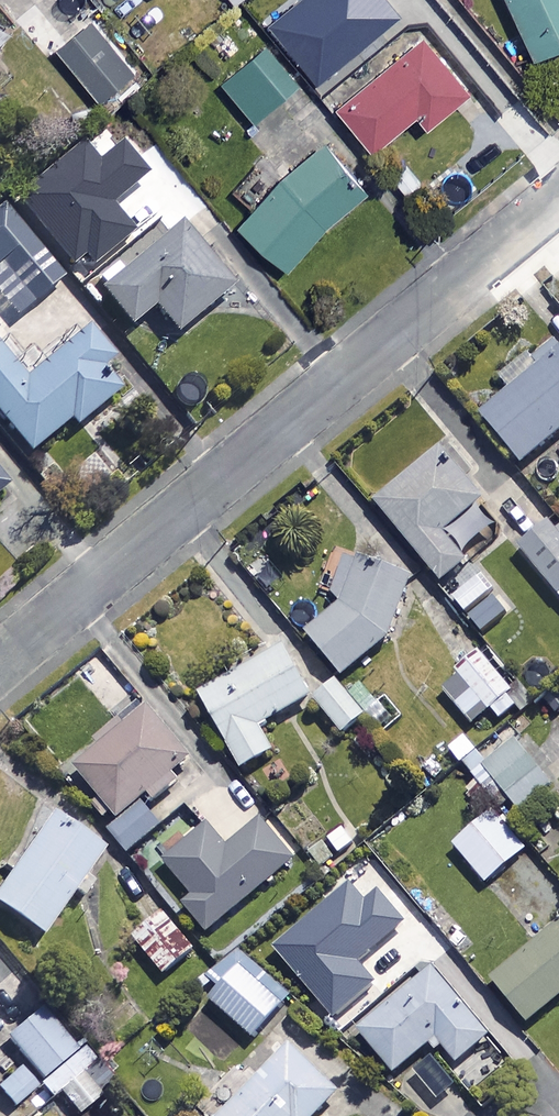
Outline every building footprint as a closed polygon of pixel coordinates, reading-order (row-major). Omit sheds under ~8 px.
[(101,24),(82,0),(40,0),(30,8),(64,53),(101,24)] [(319,86),(400,17),(386,0),(302,0),(269,28),(319,86)] [(539,58),(558,48),(558,0),(511,0),(539,58)] [(101,24),(64,53),(102,103),(139,74),(101,24)] [(0,34),(0,63),(14,51),(0,34)] [(472,94),(426,37),(340,107),(375,151),(419,116),(430,129),(472,94)] [(303,84),(270,45),(225,83),(257,122),(303,84)] [(20,189),(75,261),(87,251),(92,258),(136,225),(114,197),(154,167),(130,135),(104,154),(90,136),(20,189)] [(370,190),(323,141),(241,221),(288,270),(370,190)] [(4,201),(0,204),(0,291),(20,314),(67,273),(4,201)] [(237,289),(184,227),(106,294),(135,328),(158,309),(182,336),(237,289)] [(91,332),(31,380),(1,343),(0,344),(0,414),(33,456),(74,423),(79,430),(122,395),(104,372),(116,363),(91,332)] [(486,419),(527,468),(558,441),(558,358),(486,419)] [(502,526),(443,453),(379,505),(445,586),(464,570),(458,561),(502,526)] [(0,472),(0,499),(13,488),(0,472)] [(558,524),(524,551),(558,594),(558,525),(558,524)] [(305,637),(344,683),(395,640),(412,577),(354,562),(342,607),(305,637)] [(510,613),(473,572),(449,594),(485,635),(510,613)] [(330,690),(302,641),(204,695),(247,772),(277,755),(263,730),(321,698),(342,736),(366,723),(344,683),(330,690)] [(523,702),(483,657),(445,691),(470,719),(486,704),(501,721),(523,702)] [(199,769),(151,708),(77,765),(121,822),(111,829),(132,855),(173,822),(158,802),(199,769)] [(482,751),(470,736),(449,753),(461,769),(482,751)] [(558,784),(526,742),(490,770),(522,812),(558,784)] [(528,852),(495,814),(457,847),(490,885),(528,852)] [(54,818),(0,896),(0,905),(47,938),(105,854),(54,818)] [(298,863),(265,823),(230,851),(211,827),(169,861),(197,897),(187,905),(210,934),(298,863)] [(363,900),(346,880),(268,946),(329,1019),(374,981),(357,961),(406,919),(378,887),(363,900)] [(199,950),(167,912),(136,940),(169,977),(199,950)] [(496,982),(532,1026),(558,1004),(558,929),(496,982)] [(286,1007),(243,969),(215,1002),(257,1039),(286,1007)] [(494,1037),(439,970),(363,1032),(398,1076),(441,1041),(461,1065),(494,1037)] [(98,1064),(50,1009),(12,1042),(60,1097),(98,1064)] [(290,1050),(226,1115),(321,1115),(339,1098),(290,1050)] [(23,1067),(0,1086),(0,1093),(16,1112),(42,1090),(23,1067)] [(103,1098),(86,1077),(64,1095),(81,1115),(103,1098)]
